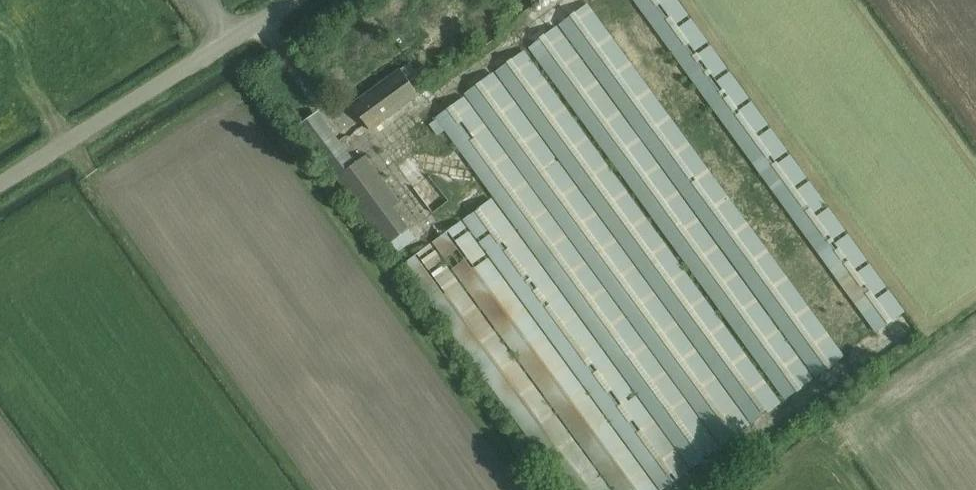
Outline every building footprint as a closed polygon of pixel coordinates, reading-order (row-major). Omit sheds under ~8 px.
[(876,333),(905,312),(678,0),(633,0),(876,333)] [(558,24),(815,377),(845,355),(588,3),(558,24)] [(528,46),(785,399),(815,378),(557,25),(528,46)] [(524,50),(495,71),(752,423),(781,402),(524,50)] [(371,130),(420,94),(401,68),(352,104),(371,130)] [(492,74),(466,93),(727,447),(752,428),(492,74)] [(467,98),(438,119),(691,468),(721,447),(467,98)] [(400,201),(366,156),(358,162),(319,111),(298,127),(387,246),(410,229),(393,206),(400,201)] [(422,192),(430,204),(441,196),(433,185),(422,192)] [(464,220),(660,489),(661,489),(689,469),(493,199),(464,220)] [(428,207),(433,217),(447,210),(442,201),(428,207)] [(434,241),(614,489),(659,489),(463,220),(434,241)] [(567,489),(610,489),(431,244),(403,264),(567,489)]
